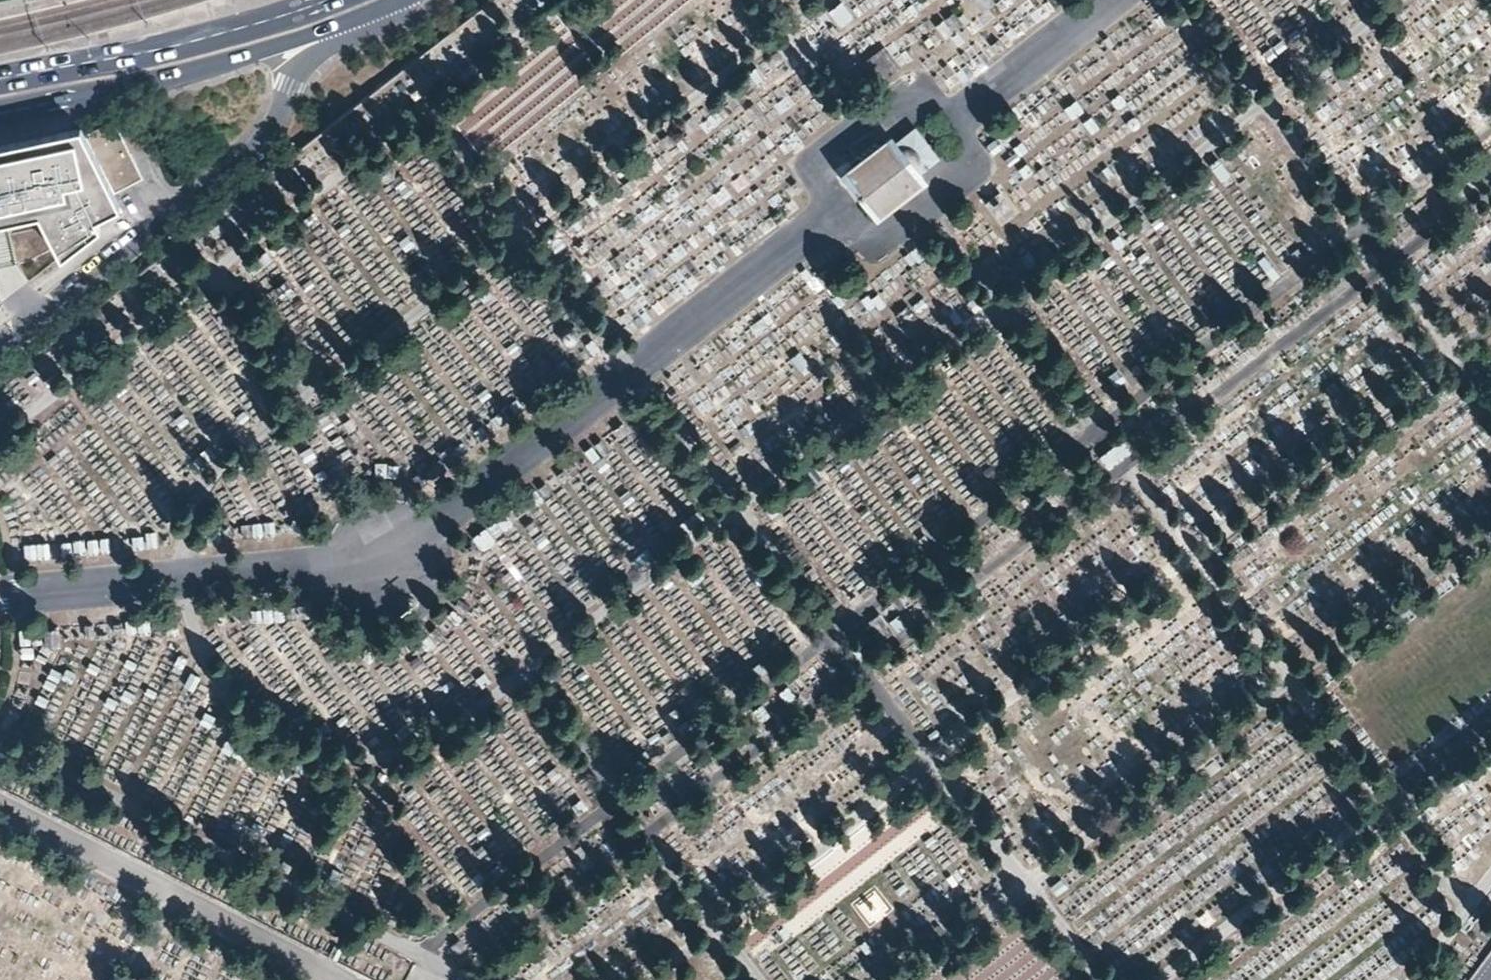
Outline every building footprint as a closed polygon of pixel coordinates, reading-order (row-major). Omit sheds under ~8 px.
[(885,47),(869,57),(884,80),(900,69),(885,47)] [(141,173),(112,115),(82,130),(112,188),(141,173)] [(0,144),(0,153),(29,146),(76,136),(82,130),(80,126),(0,144)] [(892,136),(849,172),(881,211),(924,174),(920,169),(939,152),(918,126),(897,142),(892,136)] [(39,209),(44,208),(61,242),(86,229),(84,226),(94,221),(121,206),(112,188),(82,130),(76,136),(29,146),(0,153),(0,218),(39,209)] [(61,252),(96,225),(94,221),(84,226),(86,229),(61,242),(44,208),(39,209),(61,252)] [(481,547),(511,526),(503,516),(474,537),(481,547)] [(25,558),(49,557),(48,543),(25,543),(25,558)]
